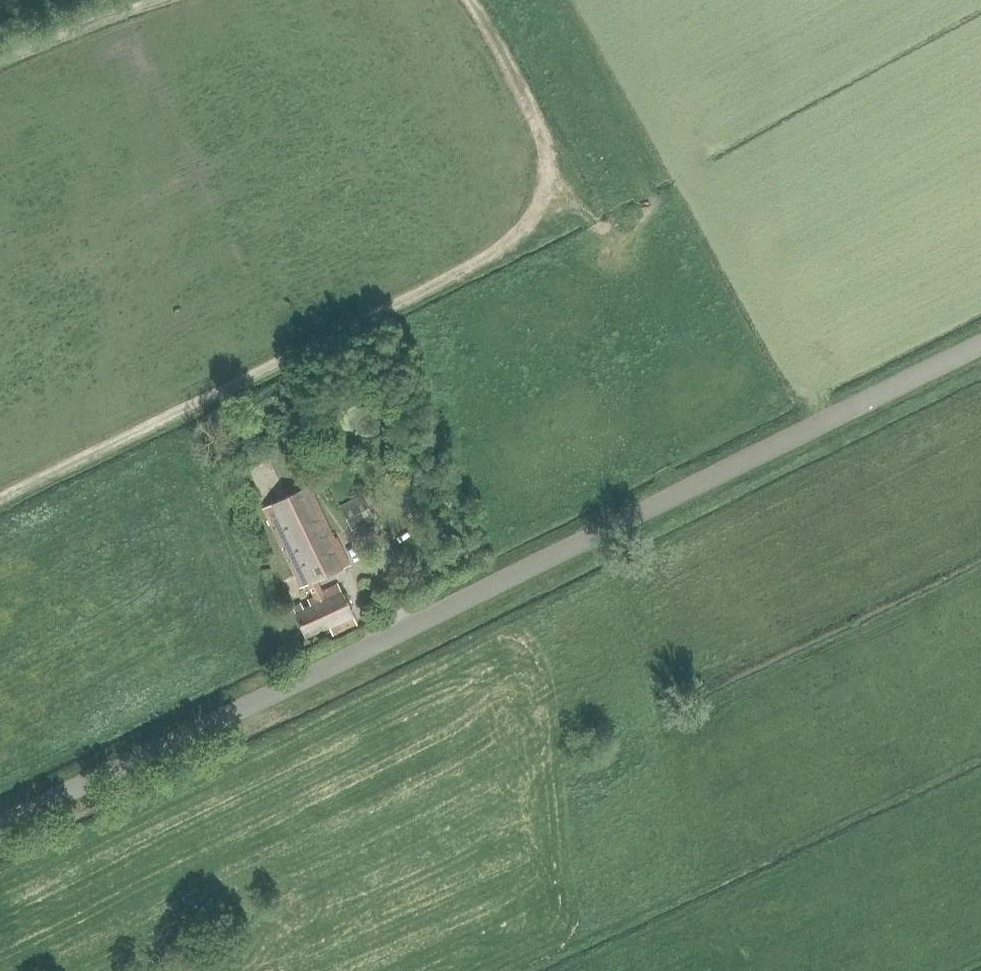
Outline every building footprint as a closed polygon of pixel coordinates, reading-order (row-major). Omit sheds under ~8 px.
[(307,606),(303,608),(300,602),(291,606),(306,637),(328,626),(332,636),(357,624),(337,584),(323,591),(317,579),(350,564),(337,537),(334,539),(310,487),(263,509),(300,587),(306,585),(312,598),(305,601),(307,606)] [(372,519),(360,496),(337,507),(349,531),(372,519)]
